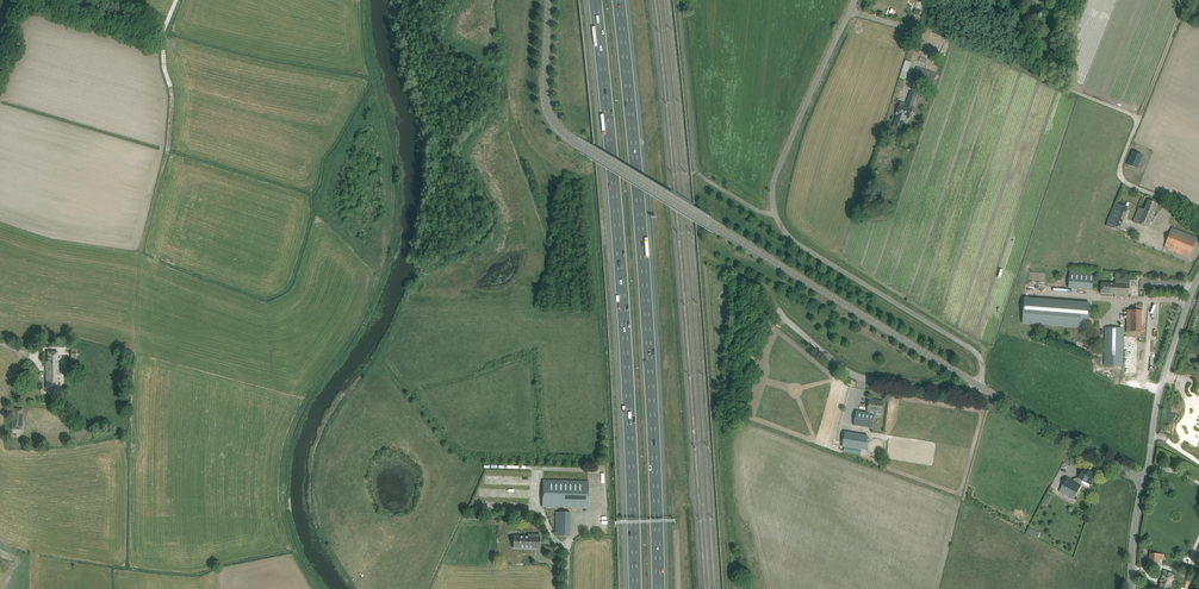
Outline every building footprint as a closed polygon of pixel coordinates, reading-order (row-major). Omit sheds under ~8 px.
[(933,36),(930,46),(944,51),(948,41),(933,36)] [(936,74),(917,67),(913,80),(932,86),(936,74)] [(897,115),(893,126),(902,129),(904,122),(903,122),(904,116),(909,118),(917,94),(911,92),(906,104),(900,102),(896,115),(897,115)] [(1142,155),(1133,152),(1128,165),(1137,169),(1142,155)] [(1139,207),(1133,222),(1148,228),(1158,204),(1148,200),(1144,209),(1139,207)] [(1115,203),(1113,208),(1126,213),(1128,208),(1115,203)] [(1170,233),(1164,247),(1190,257),(1195,243),(1170,233)] [(1094,271),(1069,270),(1068,288),(1092,290),(1094,271)] [(1101,283),(1100,293),(1115,294),(1115,296),(1128,297),(1129,280),(1116,279),(1115,283),(1101,283)] [(1023,323),(1052,325),(1054,307),(1083,309),(1084,304),(1025,299),(1023,323)] [(1054,307),(1052,325),(1088,328),(1090,304),(1084,304),(1083,309),(1054,307)] [(1142,311),(1142,306),(1135,305),(1135,310),(1125,310),(1125,332),(1142,332),(1142,311)] [(1123,328),(1104,327),(1104,366),(1123,366),(1123,328)] [(59,389),(58,352),(48,352),(48,362),(46,362),(46,389),(59,389)] [(855,411),(853,426),(872,429),(874,416),(881,417),(884,402),(869,400),(867,412),(869,412),(869,413),(855,411)] [(13,408),(12,429),(22,429),(23,412),(23,409),(19,408),(13,408)] [(842,447),(866,450),(868,436),(845,432),(842,447)] [(1083,480),(1090,485),(1091,484),(1093,485),(1095,485),(1096,483),(1095,481),(1093,480),(1096,475),(1084,468),(1078,478),(1076,478),(1075,482),(1067,477),(1059,492),(1074,499),(1081,485),(1080,485),(1083,480)] [(588,508),(588,482),(543,480),(542,507),(588,508)] [(1050,496),(1045,504),(1049,507),(1054,499),(1050,496)] [(570,536),(570,512),(556,512),(555,536),(570,536)] [(1030,527),(1028,531),(1038,537),(1040,532),(1030,527)] [(528,537),(513,536),(513,548),(540,549),(540,535),(528,534),(528,537)] [(1164,560),(1164,555),(1150,553),(1150,563),(1159,564),(1159,560),(1164,560)] [(1161,582),(1159,588),(1178,588),(1170,586),(1170,585),(1171,586),(1175,575),(1164,571),(1160,582),(1161,582)] [(1181,587),(1187,588),(1188,588),(1190,582),(1184,580),(1181,587)]
